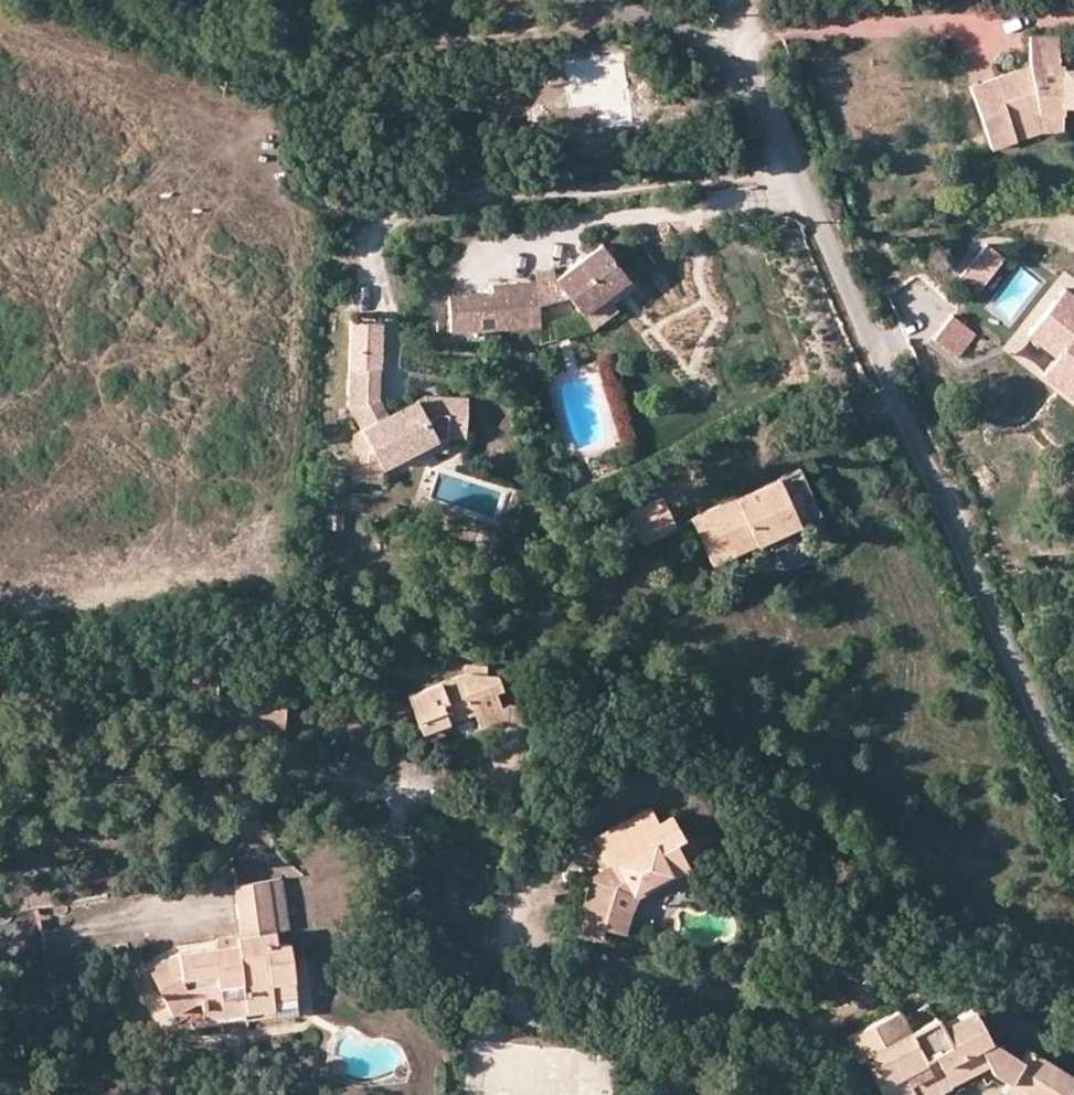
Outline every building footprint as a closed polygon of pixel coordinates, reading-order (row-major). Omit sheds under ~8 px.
[(1065,106),(1066,101),(1072,98),(1073,97),(1073,63),(1065,63),(1060,58),(1058,30),(1028,31),(1030,63),(968,85),(993,146),(1017,137),(1009,117),(1042,105),(1065,106)] [(623,52),(561,60),(567,108),(595,105),(598,128),(632,124),(623,52)] [(1066,127),(1065,106),(1042,105),(1009,117),(1017,137),(1044,127),(1066,127)] [(988,244),(960,276),(975,289),(1003,257),(988,244)] [(601,296),(608,303),(631,285),(598,245),(563,273),(555,278),(540,279),(537,279),(495,281),(495,289),(451,293),(448,293),(451,331),(542,324),(540,303),(568,295),(581,310),(601,296)] [(537,266),(540,279),(555,278),(563,273),(557,259),(537,266)] [(1073,376),(1073,294),(1065,287),(1030,333),(1057,354),(1043,373),(1061,386),(1071,373),(1073,376)] [(614,310),(608,303),(601,296),(581,310),(595,325),(614,310)] [(953,313),(933,336),(955,356),(976,334),(953,313)] [(348,365),(378,367),(380,319),(350,318),(348,365)] [(347,403),(349,406),(364,398),(376,420),(386,413),(377,396),(378,367),(348,365),(347,403)] [(1071,373),(1061,386),(1073,396),(1073,376),(1071,373)] [(354,434),(353,452),(373,453),(384,448),(392,463),(422,447),(445,448),(445,433),(464,434),(466,396),(424,393),(405,403),(408,409),(399,414),(396,408),(386,413),(376,420),(364,398),(349,406),(361,430),(354,434)] [(405,403),(396,408),(399,414),(408,409),(405,403)] [(380,469),(392,463),(384,448),(373,453),(353,452),(351,482),(380,484),(380,469)] [(716,564),(829,512),(806,463),(694,514),(716,564)] [(641,541),(674,526),(661,498),(628,513),(641,541)] [(519,571),(522,560),(504,556),(502,567),(519,571)] [(461,671),(408,689),(421,728),(433,724),(475,710),(480,724),(499,717),(481,672),(464,677),(461,671)] [(247,692),(247,678),(217,677),(216,714),(246,715),(247,692)] [(256,678),(247,678),(247,692),(246,715),(283,716),(283,693),(256,692),(256,678)] [(457,738),(477,731),(471,714),(451,721),(457,738)] [(606,862),(596,868),(589,873),(572,933),(595,939),(598,931),(611,934),(622,937),(629,916),(618,914),(622,887),(659,865),(667,875),(688,863),(675,842),(684,834),(667,810),(654,819),(645,804),(588,836),(598,850),(606,862)] [(589,857),(596,868),(606,862),(598,850),(589,857)] [(635,894),(667,875),(659,865),(622,887),(618,914),(629,916),(635,894)] [(279,874),(265,877),(273,928),(285,927),(279,874)] [(273,928),(265,877),(233,881),(238,930),(234,930),(234,942),(212,944),(181,946),(144,966),(168,1014),(195,1001),(197,1017),(271,1008),(269,991),(295,989),(288,939),(275,940),(273,928)] [(211,931),(212,944),(234,942),(234,930),(211,931)] [(299,1015),(295,989),(269,991),(271,1008),(272,1017),(299,1015)] [(861,1050),(874,1044),(888,1072),(875,1079),(883,1094),(916,1094),(911,1085),(926,1078),(942,1070),(946,1079),(974,1065),(985,1060),(988,1065),(1027,1094),(1059,1094),(1070,1080),(1026,1047),(1018,1057),(988,1033),(973,1003),(939,1020),(938,1020),(939,1023),(913,1036),(907,1024),(897,1003),(845,1029),(857,1053),(861,1050)] [(907,1024),(913,1036),(939,1023),(938,1020),(939,1020),(934,1011),(907,1024)] [(888,1072),(874,1044),(861,1050),(875,1079),(888,1072)] [(946,1079),(950,1087),(978,1073),(974,1065),(946,1079)] [(942,1070),(926,1078),(911,1085),(916,1094),(934,1094),(950,1087),(946,1079),(942,1070)]
